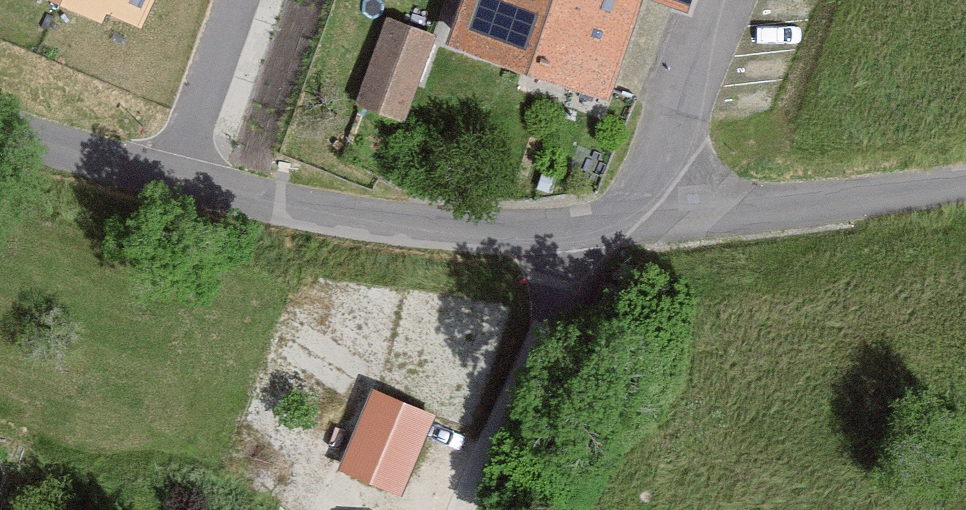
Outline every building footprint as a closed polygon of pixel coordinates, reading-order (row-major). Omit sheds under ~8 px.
[(143,16),(151,0),(107,0),(143,16)] [(466,42),(640,97),(670,1),(700,11),(703,0),(479,0),(466,42)] [(444,32),(393,12),(360,97),(411,117),(444,32)] [(433,409),(367,383),(333,466),(400,492),(433,409)]
